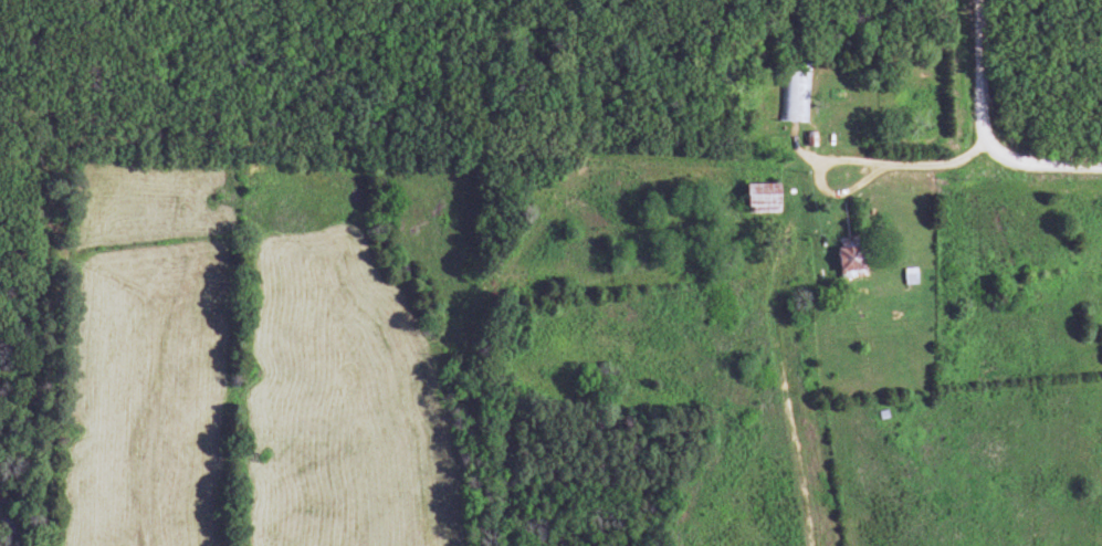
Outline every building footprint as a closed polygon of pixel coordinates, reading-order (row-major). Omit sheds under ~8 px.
[(806,73),(779,73),(779,123),(805,123),(806,73)] [(743,185),(743,214),(777,214),(777,185),(743,185)] [(860,247),(835,247),(836,279),(861,279),(860,247)]
